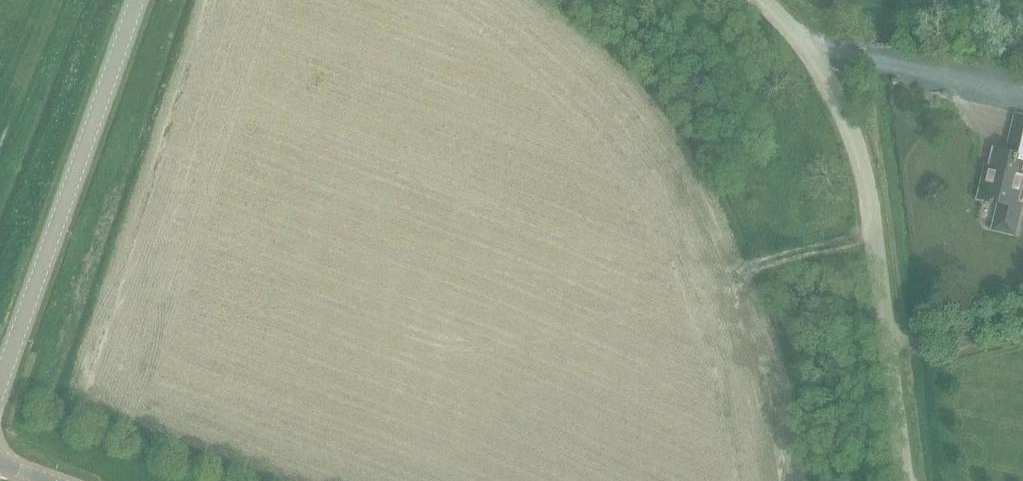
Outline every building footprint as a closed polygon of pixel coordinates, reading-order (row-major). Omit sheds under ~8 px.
[(997,202),(991,230),(1017,237),(1022,211),(1022,209),(1015,207),(1022,175),(1022,120),(1017,118),(1008,153),(996,150),(984,200),(994,202),(994,201),(997,202)]
